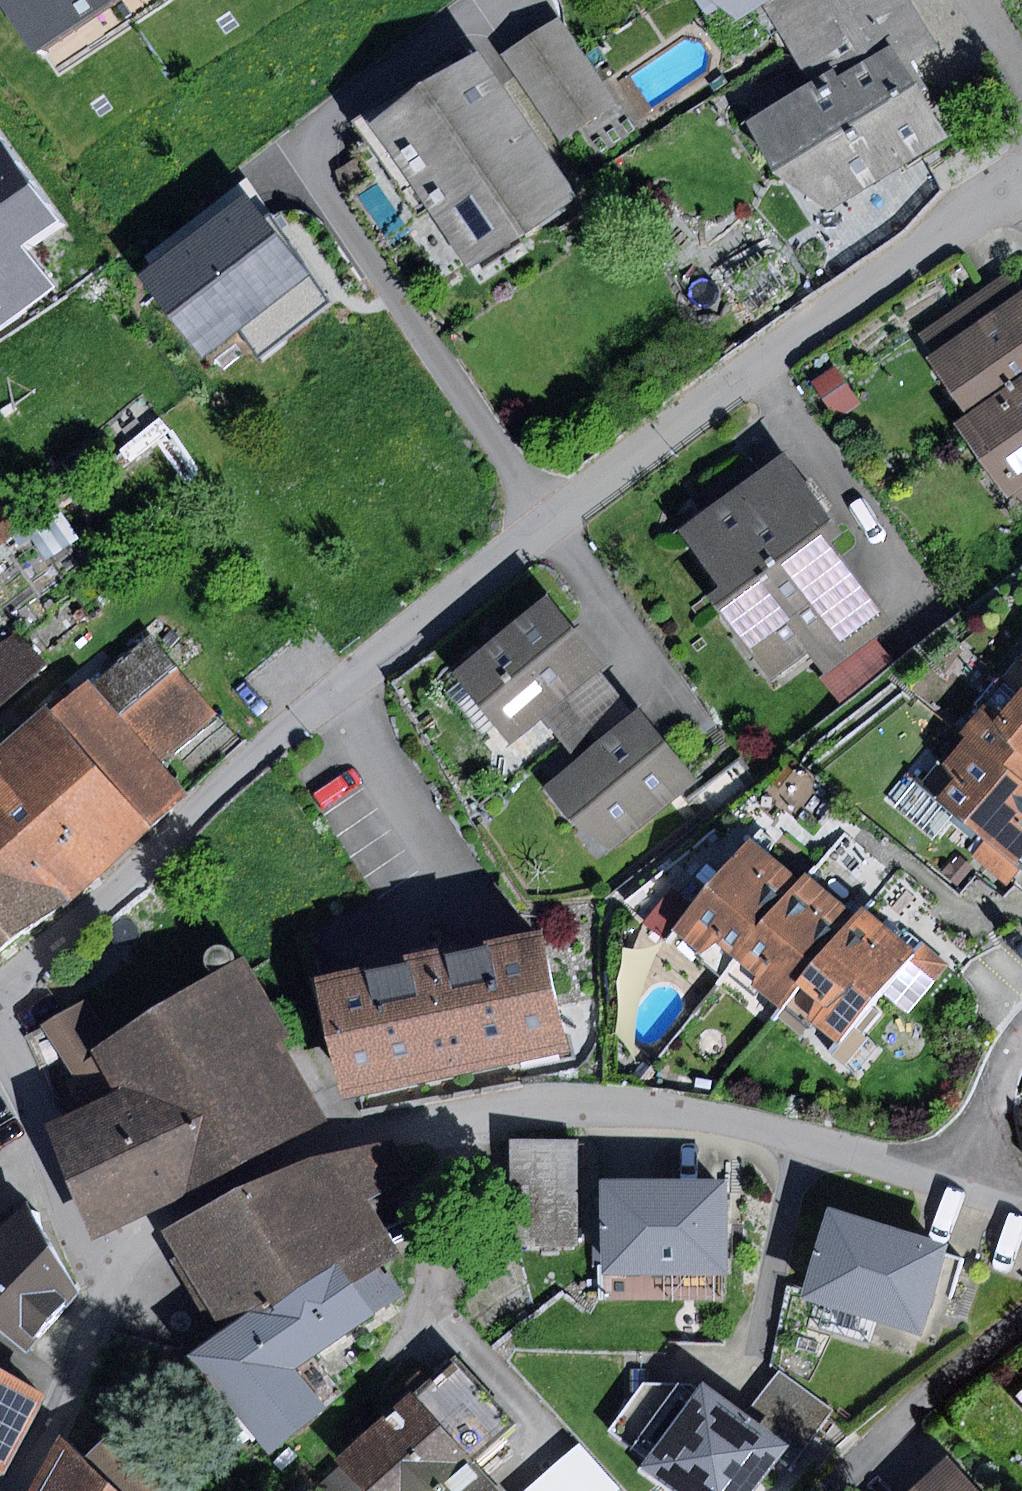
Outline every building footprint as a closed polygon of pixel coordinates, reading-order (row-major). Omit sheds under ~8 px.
[(53,78),(171,0),(2,0),(53,78)] [(746,18),(765,6),(776,0),(716,0),(746,18)] [(765,6),(788,43),(858,0),(776,0),(765,6)] [(812,82),(834,69),(840,78),(895,45),(905,61),(934,43),(908,0),(870,0),(791,48),(812,82)] [(560,141),(616,103),(560,19),(503,56),(560,141)] [(812,82),(746,122),(778,176),(828,211),(950,138),(905,61),(895,45),(840,78),(834,69),(812,82)] [(368,123),(468,272),(579,197),(478,49),(368,123)] [(0,130),(0,326),(56,286),(29,248),(66,222),(0,130)] [(253,185),(138,273),(205,360),(244,331),(261,353),(337,295),(253,185)] [(1021,289),(1021,283),(1012,269),(921,334),(934,352),(1021,289)] [(929,355),(978,423),(1021,392),(1021,289),(934,352),(929,355)] [(836,367),(812,383),(837,420),(861,404),(836,367)] [(1008,496),(1015,492),(1021,487),(1021,392),(978,423),(964,433),(1008,496)] [(162,418),(121,448),(133,464),(173,433),(162,418)] [(786,456),(684,529),(733,596),(825,530),(834,523),(786,456)] [(24,518),(0,491),(0,545),(24,518)] [(718,607),(771,679),(877,602),(825,530),(733,596),(718,607)] [(550,595),(454,672),(510,742),(543,716),(568,696),(606,665),(550,595)] [(0,642),(0,704),(47,662),(17,628),(0,642)] [(0,745),(0,810),(73,899),(188,791),(160,762),(219,714),(147,630),(50,712),(44,705),(0,745)] [(875,638),(821,677),(839,703),(894,664),(875,638)] [(965,734),(1021,781),(1021,692),(1004,712),(984,706),(963,732),(965,734)] [(568,696),(543,716),(562,740),(587,719),(568,696)] [(579,761),(544,790),(574,825),(611,851),(698,779),(641,710),(605,740),(579,761)] [(605,740),(587,719),(562,740),(579,761),(605,740)] [(923,785),(917,781),(894,808),(932,840),(956,812),(1017,863),(1021,856),(1021,781),(965,734),(923,785)] [(73,899),(0,810),(0,957),(73,899)] [(737,960),(804,878),(752,836),(696,904),(675,931),(703,953),(718,944),(737,960)] [(801,986),(859,915),(807,873),(804,878),(737,960),(757,975),(754,987),(782,1010),(801,986)] [(675,931),(696,904),(672,886),(644,923),(667,941),(675,931)] [(901,939),(864,909),(859,915),(801,986),(817,998),(816,1006),(805,1019),(843,1050),(884,998),(908,1017),(949,966),(907,932),(901,939)] [(404,962),(322,978),(347,1101),(571,1055),(546,934),(463,950),(462,944),(403,956),(404,962)] [(81,1110),(50,1125),(93,1240),(329,1120),(284,1040),(292,1036),(245,958),(113,1039),(94,1051),(116,1092),(81,1110)] [(87,1001),(44,1025),(71,1069),(71,1092),(81,1110),(116,1092),(94,1051),(113,1039),(87,1001)] [(166,1230),(227,1335),(335,1261),(391,1234),(371,1201),(414,1175),(393,1137),(315,1159),(166,1230)] [(578,1141),(510,1141),(509,1247),(577,1248),(578,1141)] [(729,1180),(601,1182),(602,1210),(593,1210),(594,1265),(606,1265),(606,1276),(730,1274),(729,1180)] [(1,1239),(0,1239),(0,1329),(28,1350),(80,1291),(29,1203),(0,1230),(0,1238),(1,1239)] [(953,1245),(832,1208),(804,1301),(925,1337),(953,1245)] [(227,1335),(193,1358),(271,1454),(328,1411),(296,1371),(374,1315),(335,1261),(227,1335)] [(457,1358),(411,1398),(469,1463),(515,1423),(457,1358)] [(5,1475),(49,1397),(0,1368),(0,1472),(5,1475)] [(779,1371),(748,1413),(793,1446),(802,1452),(833,1410),(779,1371)] [(642,1469),(673,1490),(760,1490),(793,1446),(748,1413),(706,1382),(702,1388),(644,1383),(609,1430),(649,1459),(642,1469)] [(339,1462),(365,1490),(493,1490),(469,1463),(411,1398),(339,1462)] [(83,1456),(121,1490),(184,1490),(112,1425),(83,1456)] [(62,1435),(32,1490),(121,1490),(83,1456),(62,1435)] [(917,1490),(986,1490),(955,1457),(917,1490)]
